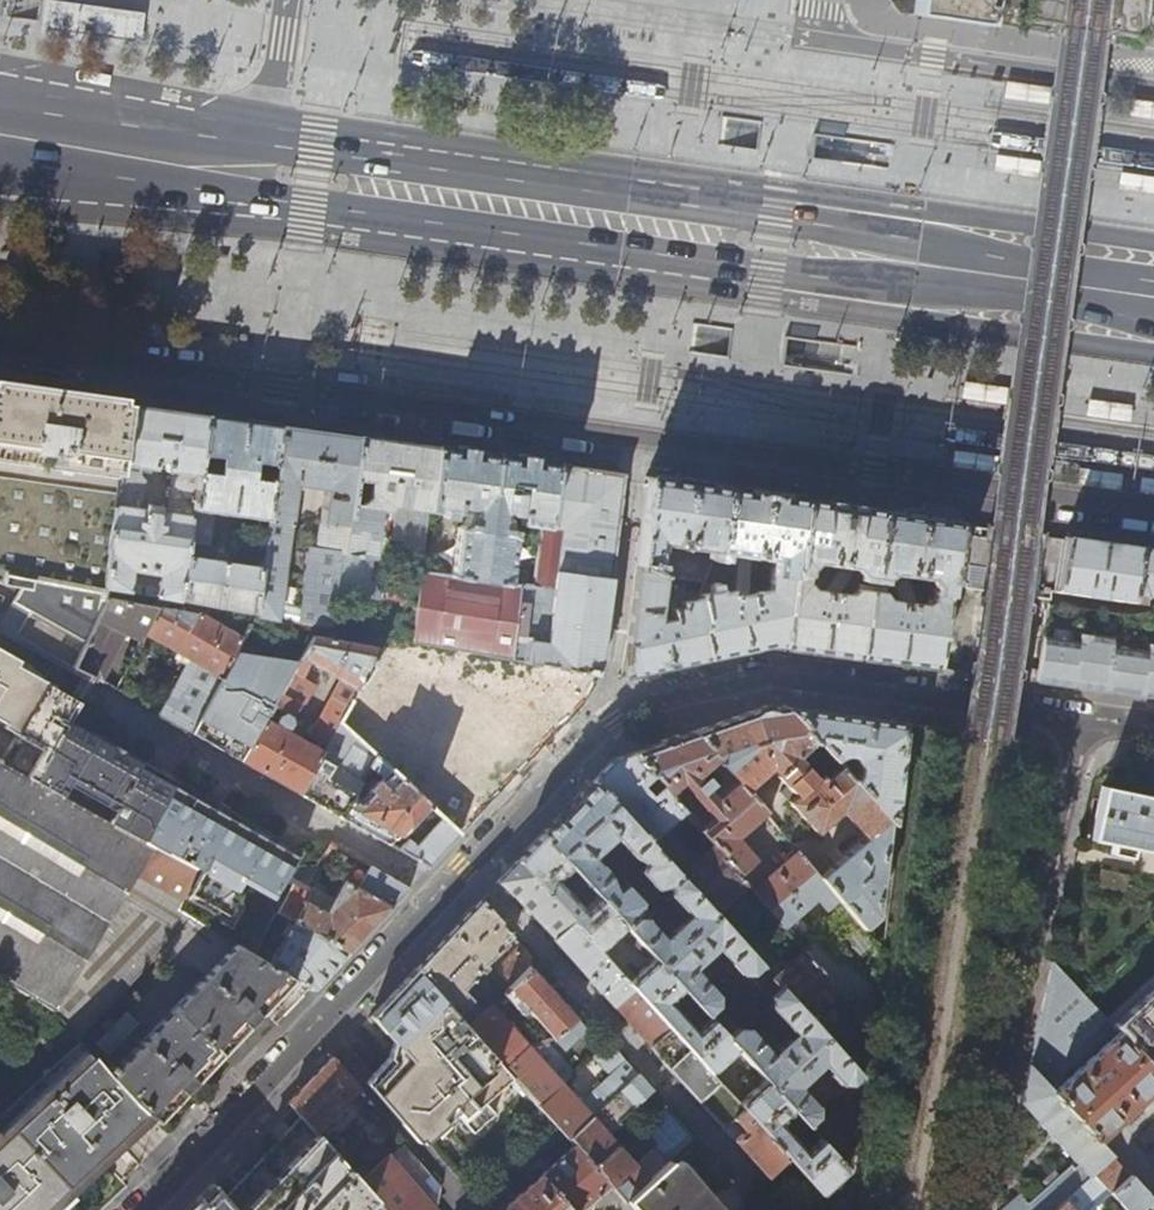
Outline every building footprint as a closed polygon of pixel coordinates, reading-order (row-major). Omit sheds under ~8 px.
[(914,14),(929,17),(986,25),(990,0),(916,0),(914,14)] [(1027,21),(1043,23),(1059,26),(1058,29),(1057,29),(1056,34),(1061,35),(1062,23),(1066,24),(1070,0),(1030,0),(1027,21)] [(1143,37),(1149,0),(1112,0),(1107,32),(1110,32),(1119,34),(1143,37)] [(140,40),(143,18),(45,5),(42,24),(140,40)] [(1006,80),(1003,96),(1047,102),(1049,86),(1006,80)] [(1128,114),(1153,118),(1153,101),(1131,97),(1128,114)] [(1039,159),(995,152),(993,170),(1036,176),(1039,159)] [(1117,187),(1153,192),(1153,175),(1120,170),(1117,187)] [(1006,385),(962,379),(960,396),(1003,402),(1006,385)] [(0,386),(0,580),(2,573),(105,591),(105,588),(129,404),(72,396),(0,386)] [(1088,396),(1085,414),(1130,420),(1132,403),(1088,396)] [(160,588),(152,587),(150,596),(159,597),(159,596),(182,600),(206,415),(129,404),(105,588),(129,592),(138,594),(140,585),(130,584),(131,579),(129,575),(131,569),(165,574),(164,580),(162,582),(160,588)] [(268,520),(281,425),(244,420),(206,415),(190,541),(211,544),(215,513),(268,520)] [(319,431),(281,425),(268,520),(262,566),(256,612),(256,614),(276,618),(296,485),(323,488),(324,487),(326,488),(317,546),(311,545),(300,622),(332,628),(342,554),(358,436),(319,431)] [(397,442),(358,436),(342,554),(373,557),(380,509),(386,510),(389,509),(392,506),(390,518),(396,519),(393,539),(398,539),(391,565),(420,571),(436,447),(397,442)] [(479,580),(498,456),(465,451),(436,447),(420,571),(479,580)] [(999,455),(953,448),(950,465),(997,472),(999,455)] [(498,456),(479,580),(531,589),(539,528),(545,528),(555,464),(526,460),(498,456)] [(531,589),(479,580),(420,571),(410,643),(559,669),(598,677),(606,619),(619,523),(626,474),(575,466),(555,464),(545,528),(539,528),(531,589)] [(1122,473),(1077,466),(1075,484),(1119,490),(1122,473)] [(1140,476),(1138,492),(1153,494),(1153,477),(1140,476)] [(716,553),(726,488),(693,483),(649,477),(637,565),(658,566),(661,545),(716,553)] [(803,499),(764,493),(726,488),(716,553),(714,559),(724,561),(725,554),(738,556),(734,590),(720,592),(718,582),(708,584),(709,591),(699,594),(700,597),(705,622),(703,629),(708,658),(745,650),(770,645),(782,647),(803,499)] [(871,578),(880,510),(844,505),(803,499),(782,647),(814,651),(860,658),(870,587),(856,585),(856,589),(855,589),(849,595),(836,594),(853,569),(859,576),(871,578)] [(918,515),(880,510),(871,578),(884,580),(891,575),(928,580),(933,590),(931,602),(925,607),(911,605),(912,597),(897,595),(896,602),(887,601),(883,593),(881,593),(882,589),(870,587),(860,658),(891,662),(937,669),(948,590),(948,587),(956,532),(957,521),(918,515)] [(948,587),(1049,603),(1050,592),(1059,535),(1016,529),(983,524),(981,536),(956,532),(948,587)] [(1103,541),(1059,535),(1050,592),(1130,603),(1132,594),(1153,597),(1153,548),(1103,541)] [(262,566),(188,556),(182,600),(256,612),(262,566)] [(664,566),(658,566),(637,565),(622,677),(656,669),(708,658),(703,629),(705,622),(700,597),(680,601),(680,606),(670,608),(672,617),(657,620),(659,605),(666,605),(669,583),(662,582),(664,566)] [(78,665),(110,600),(107,599),(108,592),(105,591),(2,573),(0,580),(0,583),(19,587),(12,600),(29,610),(19,631),(27,635),(69,660),(78,665)] [(678,584),(702,587),(704,582),(680,578),(678,584)] [(982,595),(948,590),(937,669),(960,672),(965,673),(966,664),(971,665),(1018,671),(1021,672),(1029,614),(980,606),(982,595)] [(19,631),(29,610),(12,600),(0,621),(0,633),(90,685),(94,678),(77,668),(78,665),(69,660),(27,635),(19,631)] [(158,608),(110,600),(78,665),(77,668),(94,678),(101,682),(126,633),(142,640),(145,634),(158,608)] [(1129,616),(1048,605),(1036,683),(1076,689),(1153,699),(1153,612),(1129,616)] [(158,608),(145,634),(192,659),(159,714),(190,732),(235,652),(243,639),(200,616),(158,608)] [(383,649),(315,636),(299,662),(273,707),(286,713),(282,716),(280,719),(280,726),(266,719),(241,761),(268,777),(300,795),(325,751),(290,732),(316,685),(302,677),(310,661),(344,681),(327,712),(326,711),(312,736),(328,745),(342,721),(383,649)] [(4,723),(2,727),(17,737),(47,684),(80,703),(81,702),(17,665),(20,660),(0,649),(0,721),(4,723)] [(588,699),(598,677),(559,669),(554,683),(557,685),(550,695),(533,685),(531,689),(529,688),(530,686),(529,686),(531,681),(525,677),(522,682),(508,674),(502,683),(471,665),(383,649),(342,721),(379,756),(428,804),(445,820),(461,835),(485,809),(522,769),(491,743),(473,763),(474,764),(456,781),(405,732),(401,736),(364,704),(375,684),(452,699),(457,691),(522,730),(515,738),(533,758),(567,722),(588,699)] [(273,707),(299,662),(235,652),(190,732),(213,745),(241,761),(266,719),(273,707)] [(116,690),(147,708),(152,699),(122,679),(116,690)] [(80,703),(47,684),(17,737),(40,751),(26,776),(145,840),(175,784),(68,726),(80,703)] [(736,717),(694,732),(743,789),(767,768),(793,797),(787,802),(813,832),(838,811),(864,839),(827,872),(801,842),(791,844),(798,852),(850,913),(863,927),(874,918),(876,906),(882,907),(884,892),(878,891),(888,820),(855,784),(839,767),(823,780),(819,775),(813,780),(794,757),(814,740),(784,707),(782,707),(751,712),(736,717)] [(844,716),(784,707),(814,740),(835,763),(838,761),(843,759),(849,759),(851,760),(859,767),(860,773),(860,777),(858,781),(855,784),(888,820),(898,831),(912,725),(844,716)] [(342,721),(328,745),(325,751),(300,795),(315,803),(342,819),(356,794),(372,766),(379,756),(342,721)] [(667,741),(633,753),(683,811),(714,847),(743,881),(788,933),(794,928),(790,924),(822,896),(842,920),(850,913),(798,852),(766,879),(730,839),(762,812),(743,789),(694,732),(667,741)] [(606,767),(593,781),(648,842),(683,811),(633,753),(613,760),(606,767)] [(379,756),(372,766),(385,776),(364,798),(356,794),(342,819),(373,836),(388,845),(428,804),(379,756)] [(0,761),(0,978),(52,1008),(78,1037),(166,950),(208,974),(282,1017),(294,1003),(309,987),(256,955),(181,909),(201,871),(145,840),(26,776),(0,761)] [(709,1018),(738,1049),(765,1079),(792,1109),(820,1139),(849,1170),(855,1176),(857,1160),(817,1119),(818,1117),(817,1107),(798,1086),(824,1066),(841,1085),(852,1086),(862,1077),(806,1016),(773,979),(710,910),(680,877),(648,842),(593,781),(542,835),(625,926),(654,958),(682,988),(709,1018)] [(318,862),(175,784),(145,840),(201,871),(276,912),(292,888),(281,880),(289,867),(294,867),(315,865),(318,862)] [(1102,790),(1091,843),(1153,855),(1153,800),(1102,790)] [(443,854),(461,835),(445,820),(423,844),(414,837),(398,851),(429,868),(443,854)] [(530,848),(518,860),(573,920),(599,950),(625,926),(542,835),(530,848)] [(714,847),(680,877),(710,910),(743,881),(714,847)] [(555,939),(573,920),(518,860),(509,870),(497,883),(525,908),(555,939)] [(376,925),(409,889),(359,861),(350,881),(348,880),(338,898),(290,874),(294,867),(289,867),(281,880),(292,888),(276,912),(279,913),(297,923),(350,952),(376,925)] [(273,924),(279,913),(276,912),(201,871),(181,909),(256,955),(263,943),(273,924)] [(449,933),(415,969),(467,1026),(481,1013),(459,990),(475,972),(479,976),(485,969),(481,965),(513,937),(480,900),(449,933)] [(291,934),(297,923),(279,913),(273,924),(291,934)] [(599,950),(573,920),(555,939),(553,940),(582,972),(601,994),(622,975),(599,950)] [(330,973),(350,952),(297,923),(291,934),(280,953),(263,943),(256,955),(309,987),(314,990),(330,973)] [(805,952),(837,989),(873,1031),(877,995),(820,930),(800,947),(805,952)] [(506,988),(507,989),(527,969),(535,961),(520,945),(488,976),(499,988),(506,988)] [(805,952),(773,979),(806,1016),(837,989),(805,952)] [(654,958),(627,981),(670,1028),(711,1072),(738,1049),(709,1018),(693,1031),(667,1002),(682,988),(654,958)] [(1098,1141),(1153,1090),(1153,1070),(1111,1024),(1052,961),(1040,1021),(1030,1066),(1098,1141)] [(420,1137),(423,1134),(426,1138),(446,1123),(440,1116),(449,1107),(472,1134),(494,1115),(484,1103),(512,1078),(505,1069),(467,1026),(415,969),(401,984),(379,1008),(371,1016),(391,1040),(388,1056),(381,1063),(371,1074),(375,1078),(372,1081),(368,1085),(417,1141),(420,1137)] [(527,969),(507,989),(514,998),(508,1004),(519,1016),(524,1012),(529,1018),(531,1016),(551,1039),(581,1013),(568,998),(560,1004),(537,979),(527,969)] [(261,1038),(282,1017),(208,974),(113,1076),(147,1110),(158,1120),(165,1112),(168,1115),(173,1109),(177,1104),(175,1102),(218,1057),(229,1045),(242,1058),(261,1038)] [(670,1028),(627,981),(622,975),(601,994),(634,1029),(649,1047),(670,1028)] [(1111,1024),(1153,1070),(1153,985),(1111,1024)] [(481,1013),(467,1026),(505,1069),(528,1049),(489,1005),(481,1013)] [(581,1013),(551,1039),(562,1051),(592,1025),(581,1013)] [(711,1072),(670,1028),(649,1047),(657,1056),(667,1069),(703,1107),(722,1128),(743,1107),(738,1102),(711,1072)] [(590,1059),(601,1068),(618,1053),(608,1042),(590,1059)] [(528,1049),(505,1069),(539,1107),(561,1086),(571,1076),(558,1064),(548,1071),(528,1049)] [(114,1141),(147,1110),(113,1076),(95,1057),(0,1146),(0,1209),(41,1209),(114,1141)] [(289,1103),(301,1116),(315,1133),(356,1089),(331,1058),(318,1072),(289,1103)] [(606,1084),(614,1094),(637,1074),(628,1064),(606,1084)] [(1098,1141),(1030,1066),(1022,1103),(1078,1165),(1073,1171),(1070,1167),(1029,1203),(1020,1194),(1003,1209),(1050,1209),(1062,1200),(1111,1156),(1098,1141)] [(637,1074),(614,1094),(589,1116),(566,1137),(573,1146),(622,1201),(647,1180),(616,1148),(613,1150),(601,1137),(652,1091),(637,1074)] [(765,1079),(738,1102),(743,1107),(789,1158),(821,1193),(849,1170),(820,1139),(804,1153),(777,1123),(792,1109),(765,1079)] [(561,1086),(539,1107),(562,1133),(566,1137),(589,1116),(561,1086)] [(663,1166),(668,1161),(695,1139),(666,1106),(648,1122),(667,1143),(654,1155),(663,1166)] [(743,1107),(722,1128),(754,1163),(768,1178),(789,1158),(743,1107)] [(315,1133),(301,1116),(259,1160),(223,1198),(234,1209),(363,1209),(373,1200),(359,1184),(315,1133)] [(373,1200),(382,1209),(432,1209),(438,1185),(403,1144),(359,1184),(373,1200)] [(622,1201),(573,1146),(557,1160),(500,1209),(583,1209),(596,1199),(605,1209),(631,1209),(622,1201)] [(1111,1156),(1062,1200),(1071,1209),(1090,1209),(1110,1193),(1120,1203),(1119,1204),(1125,1209),(1153,1209),(1153,1203),(1153,1202),(1111,1156)] [(668,1161),(663,1166),(647,1180),(622,1201),(631,1209),(712,1209),(668,1161)] [(223,1198),(212,1185),(188,1209),(234,1209),(223,1198)] [(1062,1200),(1050,1209),(1071,1209),(1062,1200)]
